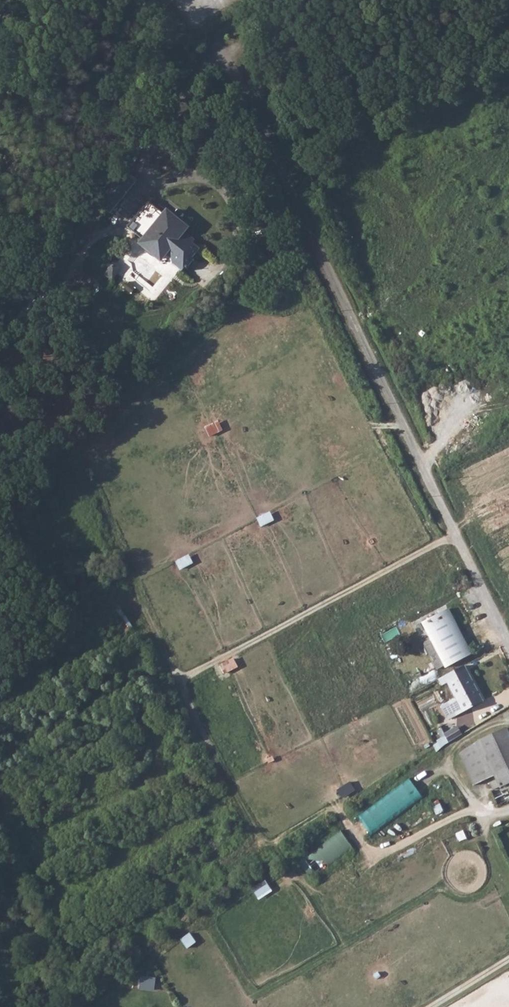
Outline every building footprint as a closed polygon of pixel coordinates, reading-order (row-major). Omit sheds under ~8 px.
[(171,265),(180,272),(185,265),(187,267),(193,260),(191,258),(198,250),(190,244),(193,241),(183,234),(181,237),(179,235),(177,238),(170,232),(169,227),(162,222),(157,223),(156,224),(139,212),(129,225),(145,238),(144,240),(153,247),(153,252),(159,256),(163,256),(170,261),(171,265)] [(425,620),(420,622),(428,636),(425,638),(426,641),(423,643),(434,663),(436,668),(443,665),(444,667),(471,653),(447,608),(436,614),(433,609),(423,615),(425,620)] [(122,618),(112,624),(120,636),(130,630),(122,618)] [(466,671),(446,681),(455,698),(440,706),(447,719),(481,701),(466,671)] [(454,728),(441,735),(446,743),(459,736),(454,728)] [(459,754),(473,784),(494,775),(495,780),(490,782),(493,788),(499,786),(508,782),(508,738),(505,728),(479,739),(459,754)] [(368,839),(425,797),(411,779),(354,821),(368,839)] [(343,797),(355,789),(351,782),(339,790),(343,797)] [(312,877),(356,850),(345,833),(301,860),(312,877)] [(254,887),(259,898),(273,891),(267,880),(254,887)]
